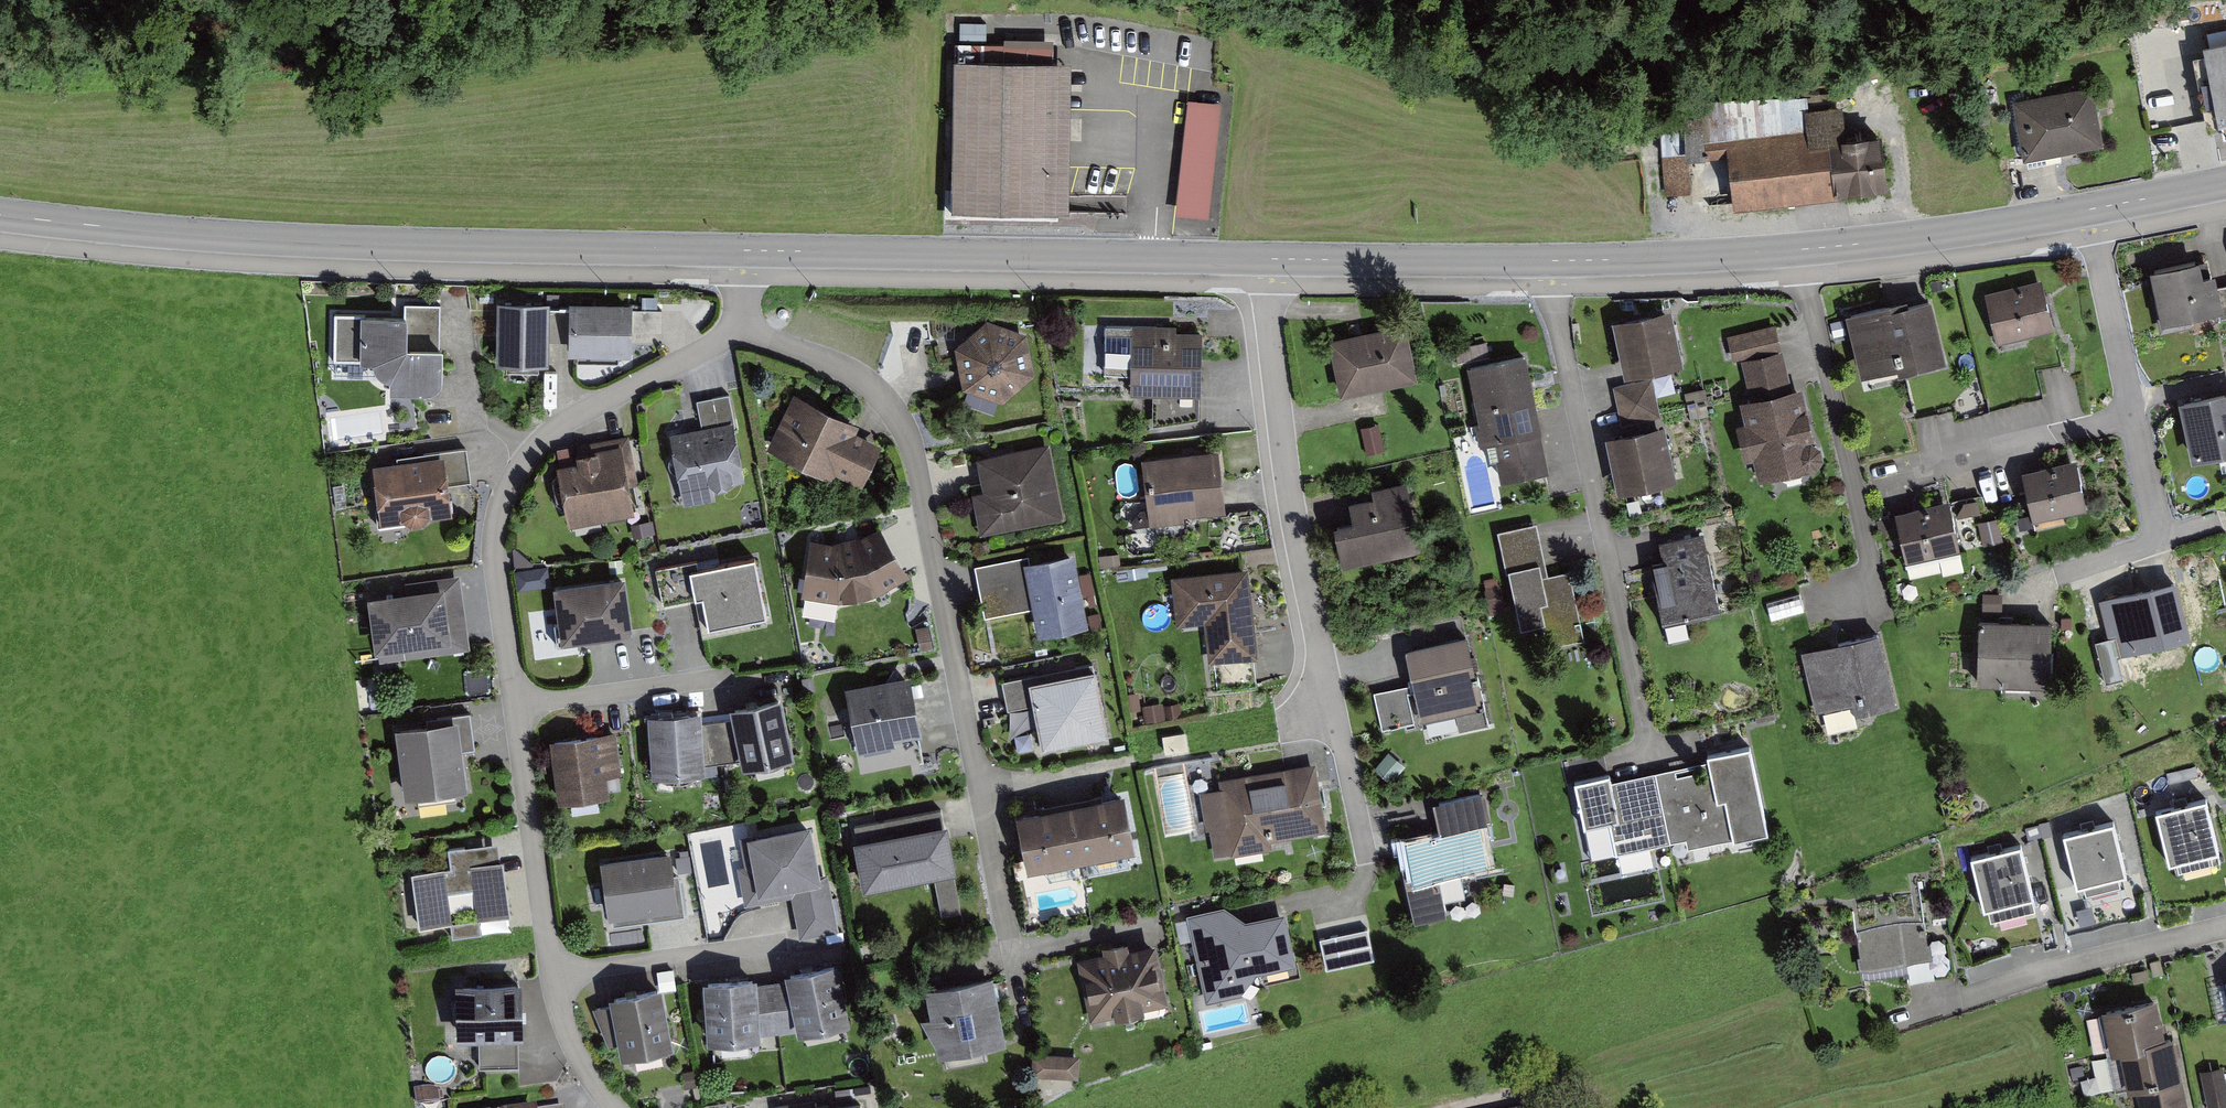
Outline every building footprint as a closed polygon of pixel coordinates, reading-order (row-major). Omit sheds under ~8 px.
[(2204,45),(2220,124),(2225,123),(2225,41),(2204,45)] [(1072,63),(950,63),(950,217),(1072,217),(1072,63)] [(2092,87),(2016,98),(2025,157),(2101,146),(2092,87)] [(1663,195),(1692,192),(1689,157),(1709,155),(1708,141),(1730,140),(1736,211),(1843,202),(1842,192),(1887,188),(1883,134),(1846,137),(1843,104),(1806,108),(1805,94),(1700,102),(1701,117),(1658,121),(1663,195)] [(1210,219),(1225,103),(1191,99),(1176,215),(1210,219)] [(2153,269),(2163,327),(2196,321),(2194,314),(2215,310),(2217,320),(2225,318),(2225,283),(2224,283),(2222,273),(2205,276),(2202,260),(2153,269)] [(2045,281),(1989,293),(2001,346),(2056,335),(2045,281)] [(1932,299),(1849,317),(1861,374),(1902,365),(1904,376),(1947,366),(1932,299)] [(661,308),(500,305),(498,364),(547,365),(548,341),(573,342),(572,356),(633,357),(633,339),(660,339),(661,308)] [(409,316),(334,315),(336,364),(374,364),(374,384),(389,400),(430,399),(444,389),(440,307),(409,306),(409,316)] [(1612,320),(1624,377),(1684,364),(1671,307),(1612,320)] [(1003,401),(1035,374),(1027,332),(987,318),(955,346),(963,388),(1003,401)] [(1328,339),(1340,395),(1418,377),(1405,321),(1328,339)] [(1131,372),(1131,392),(1201,393),(1202,331),(1176,330),(1176,325),(1132,324),(1132,326),(1105,325),(1104,372),(1131,372)] [(1550,470),(1542,431),(1543,431),(1527,353),(1468,365),(1484,443),(1497,440),(1501,457),(1497,458),(1501,480),(1550,470)] [(1785,353),(1744,363),(1753,402),(1741,405),(1758,482),(1824,467),(1807,390),(1794,392),(1785,353)] [(1652,377),(1613,385),(1621,420),(1660,412),(1652,377)] [(701,426),(734,420),(729,394),(697,400),(701,426)] [(863,428),(796,395),(769,450),(833,482),(837,474),(863,487),(881,449),(858,438),(863,428)] [(2181,405),(2194,466),(2225,460),(2225,396),(2181,405)] [(715,499),(712,486),(744,480),(734,420),(701,426),(670,432),(683,505),(715,499)] [(1376,451),(1402,451),(1401,422),(1376,422),(1376,451)] [(1667,431),(1614,441),(1624,496),(1678,485),(1667,431)] [(635,441),(558,455),(571,523),(648,509),(635,441)] [(1052,447),(980,460),(986,495),(976,497),(983,537),(1065,522),(1052,447)] [(1219,449),(1142,458),(1150,526),(1185,522),(1184,516),(1226,511),(1219,449)] [(396,467),(375,469),(380,526),(452,520),(449,485),(469,483),(466,451),(395,458),(396,467)] [(2076,463),(2022,474),(2032,524),(2086,513),(2076,463)] [(1353,522),(1339,524),(1346,567),(1420,556),(1409,485),(1373,490),(1374,502),(1350,505),(1353,522)] [(1894,511),(1905,563),(1960,552),(1949,499),(1894,511)] [(1538,528),(1502,535),(1522,638),(1582,626),(1572,574),(1548,578),(1538,528)] [(839,544),(811,541),(803,599),(839,604),(876,599),(910,579),(881,533),(858,542),(839,544)] [(1664,566),(1655,568),(1667,628),(1721,617),(1706,538),(1660,546),(1664,566)] [(1028,560),(980,567),(987,617),(1030,611),(1034,637),(1082,630),(1072,559),(1029,566),(1028,560)] [(696,560),(662,565),(668,605),(698,601),(702,631),(769,621),(760,560),(697,569),(696,560)] [(1250,571),(1174,576),(1178,627),(1208,624),(1213,691),(1258,688),(1250,571)] [(554,585),(561,642),(633,632),(626,575),(554,585)] [(409,595),(371,598),(375,654),(403,652),(403,658),(468,653),(463,577),(408,581),(409,595)] [(2178,584),(2103,603),(2116,656),(2192,638),(2178,584)] [(2056,625),(1985,621),(1981,683),(2052,688),(2056,625)] [(1468,638),(1409,649),(1415,684),(1376,691),(1384,729),(1482,709),(1468,638)] [(1879,638),(1802,657),(1819,727),(1896,708),(1879,638)] [(1094,673),(1034,682),(1044,750),(1105,741),(1094,673)] [(911,674),(845,687),(858,754),(896,747),(895,740),(923,735),(911,674)] [(742,768),(795,757),(782,695),(729,706),(732,718),(740,760),(742,768)] [(648,714),(651,777),(705,774),(705,765),(702,722),(702,711),(648,714)] [(702,722),(705,765),(740,760),(732,718),(702,722)] [(458,723),(399,729),(407,800),(466,793),(458,723)] [(617,734),(551,741),(557,801),(609,796),(607,778),(621,776),(617,734)] [(1613,778),(1576,784),(1583,829),(1610,825),(1615,854),(1685,843),(1686,850),(1767,837),(1753,752),(1708,760),(1710,768),(1614,784),(1613,778)] [(1314,767),(1202,784),(1213,858),(1264,850),(1263,843),(1325,834),(1314,767)] [(1123,792),(1069,803),(1081,862),(1135,851),(1123,792)] [(1485,797),(1438,805),(1443,836),(1409,842),(1413,864),(1406,866),(1416,923),(1448,917),(1440,876),(1484,868),(1477,830),(1490,828),(1485,797)] [(2207,797),(2155,810),(2169,864),(2174,863),(2176,873),(2221,862),(2218,852),(2220,851),(2207,797)] [(1027,872),(1081,862),(1069,803),(1015,813),(1027,872)] [(2063,832),(2076,887),(2084,885),(2086,892),(2121,884),(2119,876),(2127,875),(2114,820),(2063,832)] [(813,827),(746,834),(750,870),(738,871),(742,905),(796,899),(800,933),(834,930),(828,879),(819,880),(813,827)] [(947,827),(856,841),(864,891),(955,877),(947,827)] [(2021,842),(1970,855),(1984,909),(1988,908),(1991,918),(2035,907),(2033,897),(2035,896),(2021,842)] [(452,868),(415,872),(421,925),(507,915),(499,846),(450,852),(452,868)] [(672,853),(602,862),(610,921),(680,911),(672,853)] [(1443,880),(1448,901),(1465,897),(1460,876),(1443,880)] [(1226,907),(1191,916),(1211,1004),(1240,997),(1253,978),(1293,966),(1286,915),(1247,923),(1226,907)] [(509,917),(480,920),(481,930),(510,928),(509,917)] [(1931,944),(1927,944),(1923,919),(1856,929),(1860,954),(1858,954),(1860,970),(1933,959),(1931,944)] [(1329,970),(1378,960),(1372,928),(1322,939),(1329,970)] [(1157,946),(1082,958),(1092,1024),(1168,1011),(1157,946)] [(797,1030),(798,1034),(851,1023),(838,961),(785,973),(786,979),(797,1030)] [(703,980),(707,1043),(761,1040),(761,1034),(758,983),(757,977),(703,980)] [(758,983),(761,1034),(797,1030),(786,979),(758,983)] [(996,979),(926,991),(937,1054),(1007,1043),(996,979)] [(524,984),(457,983),(457,1041),(476,1041),(476,1065),(523,1066),(524,984)] [(663,989),(612,996),(620,1056),(671,1049),(663,989)] [(2103,1012),(2117,1090),(2140,1086),(2143,1107),(2191,1107),(2179,1036),(2169,1038),(2162,1002),(2103,1012)] [(1080,1057),(1037,1055),(1036,1075),(1079,1077),(1080,1057)] [(2204,1073),(2212,1106),(2225,1103),(2225,1077),(2224,1068),(2204,1073)]
